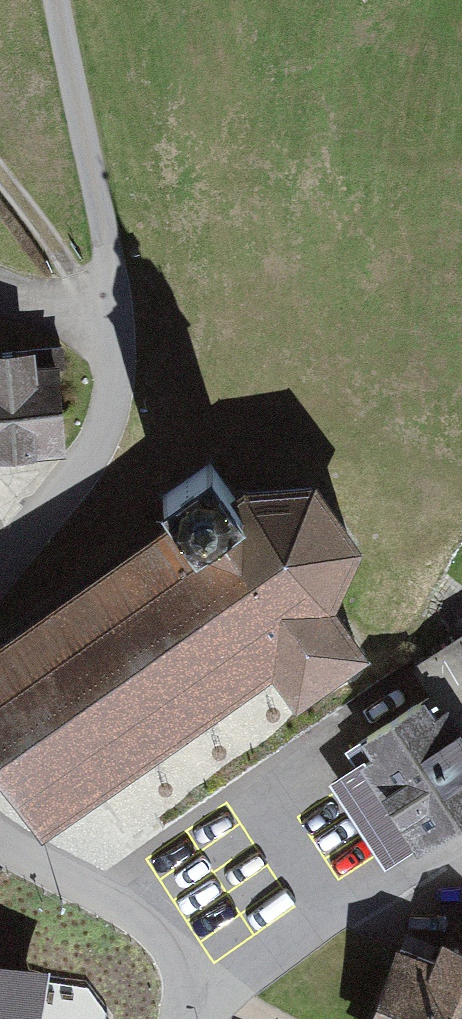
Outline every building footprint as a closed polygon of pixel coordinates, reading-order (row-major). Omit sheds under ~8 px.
[(61,445),(54,368),(63,367),(61,348),(0,353),(0,450),(61,445)] [(0,646),(0,755),(42,816),(273,655),(298,688),(356,647),(324,601),(350,543),(310,488),(246,493),(236,499),(210,463),(161,495),(180,520),(0,646)] [(367,734),(378,751),(336,778),(384,854),(415,834),(418,840),(429,833),(461,812),(461,636),(415,666),(432,694),(367,734)] [(373,1018),(461,1018),(461,952),(444,944),(437,963),(402,949),(373,1018)] [(0,971),(0,1018),(108,1018),(87,986),(0,971)]
